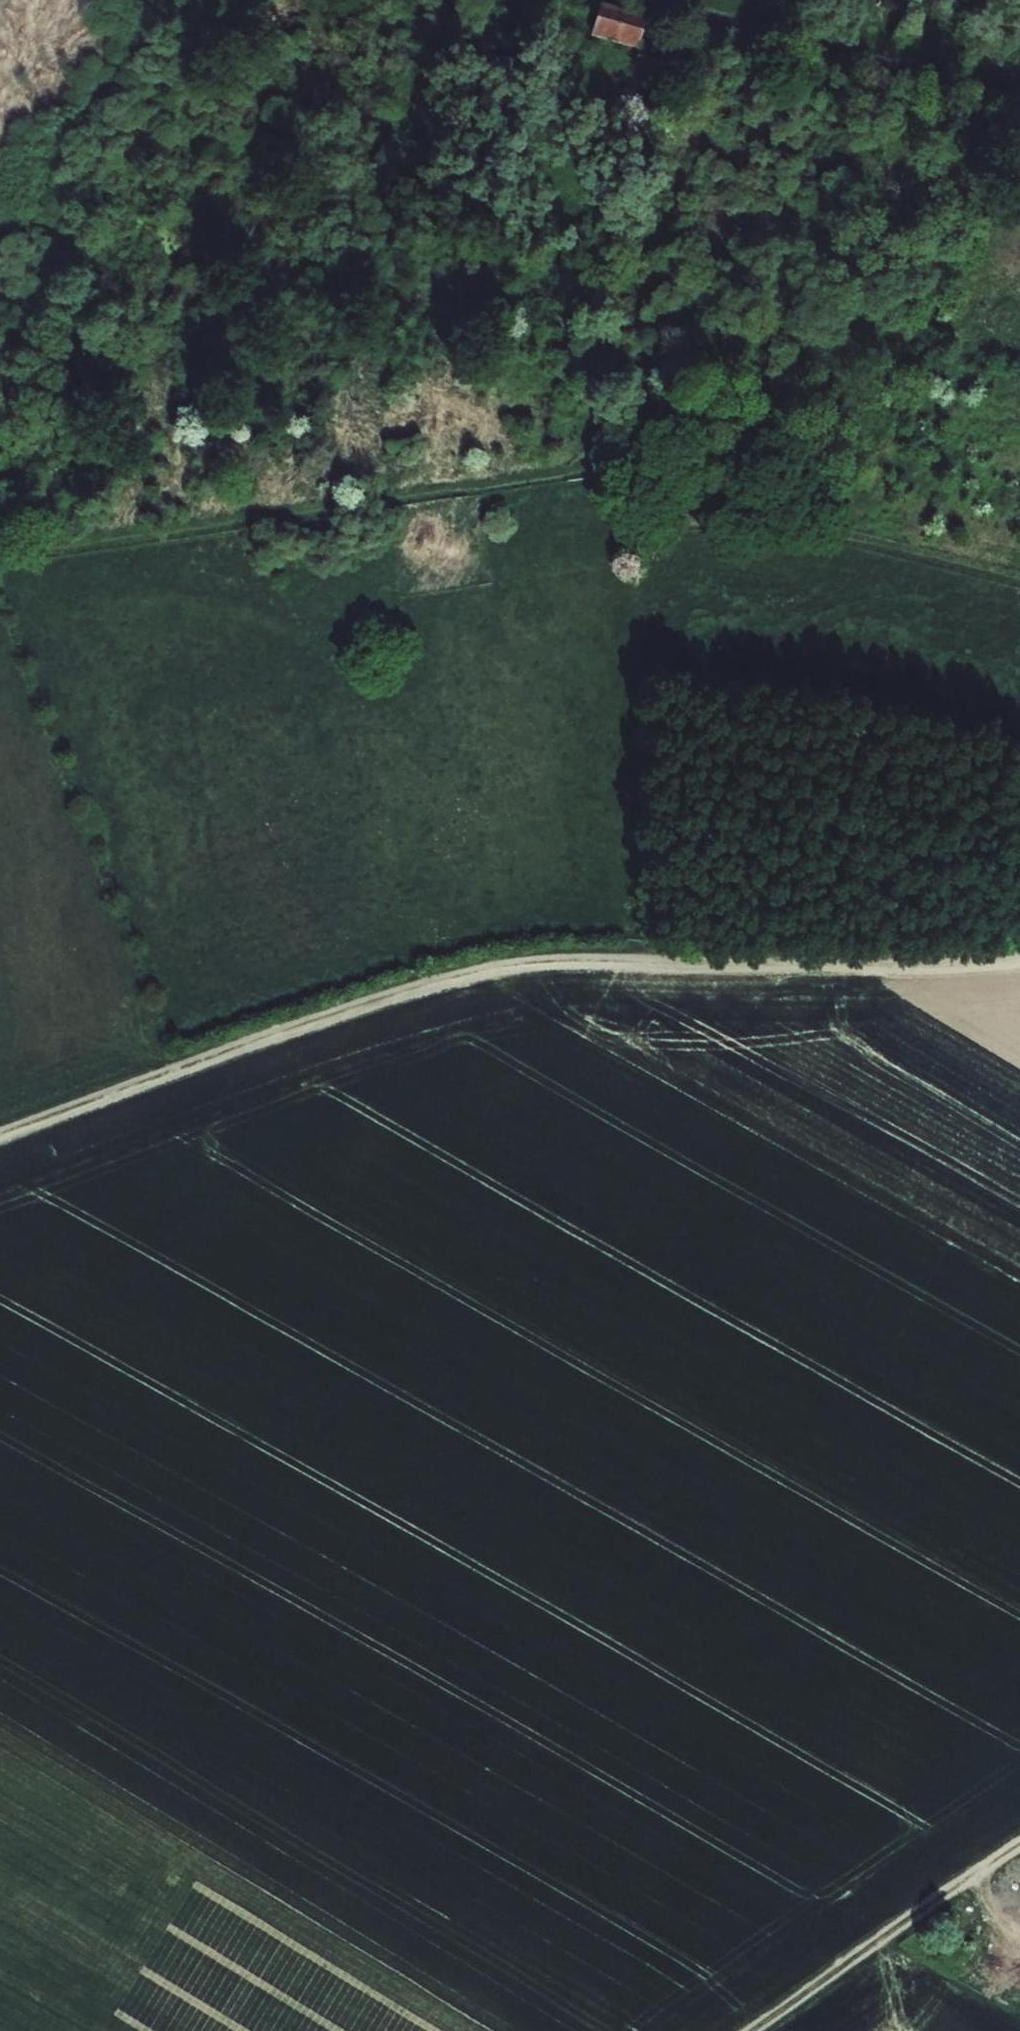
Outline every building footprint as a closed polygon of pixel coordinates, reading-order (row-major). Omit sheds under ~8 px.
[(574,3),(566,33),(622,45),(629,17),(574,3)] [(628,49),(624,64),(650,71),(654,56),(628,49)]
